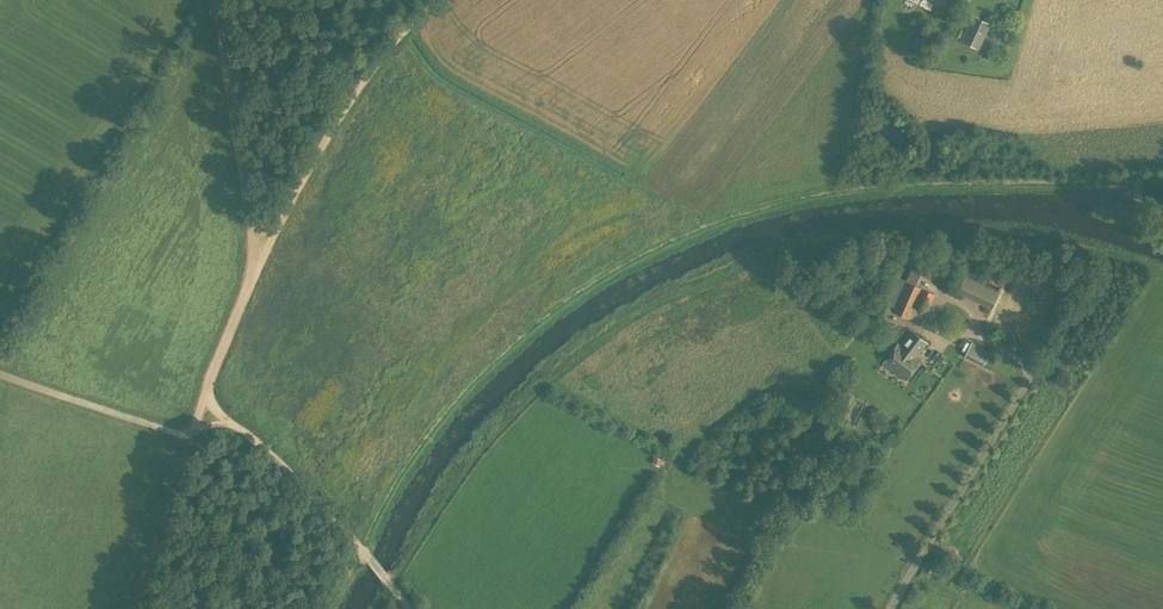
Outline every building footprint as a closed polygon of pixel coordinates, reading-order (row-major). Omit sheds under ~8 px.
[(929,10),(933,3),(950,10),(954,0),(906,0),(929,10)] [(972,15),(960,41),(978,49),(990,23),(972,15)] [(912,267),(892,311),(908,319),(915,304),(927,310),(934,293),(918,286),(924,272),(919,270),(920,267),(916,265),(915,269),(912,267)] [(965,275),(957,292),(991,309),(999,292),(965,275)] [(911,331),(900,345),(897,344),(883,363),(906,380),(920,361),(916,357),(927,343),(911,331)] [(961,351),(978,360),(985,347),(970,340),(969,343),(966,341),(961,351)] [(942,356),(932,367),(941,375),(951,363),(942,356)] [(841,390),(832,410),(844,416),(854,397),(841,390)]
